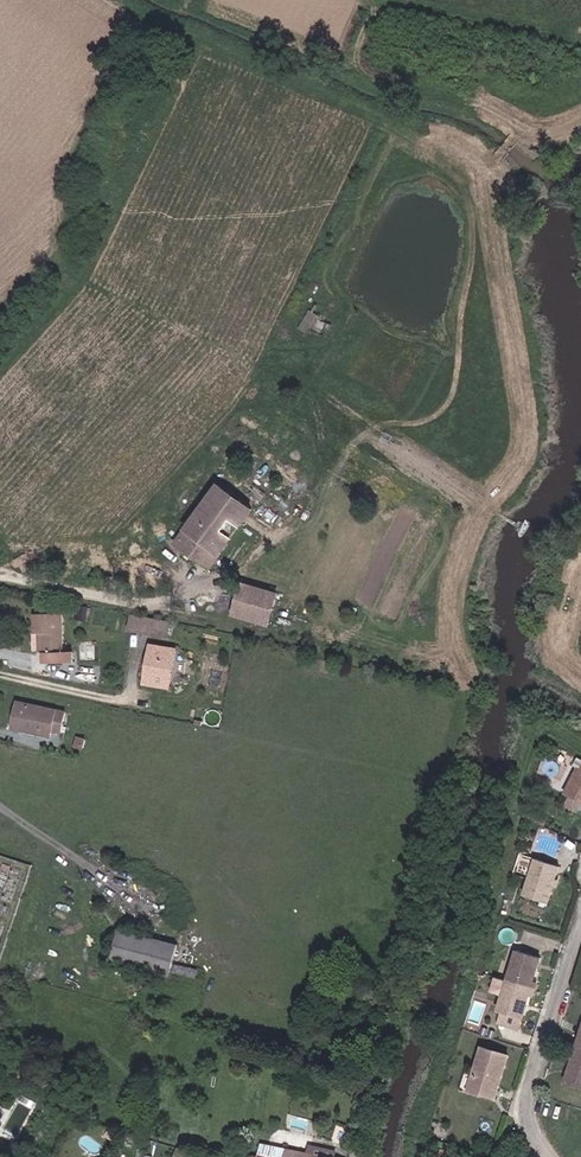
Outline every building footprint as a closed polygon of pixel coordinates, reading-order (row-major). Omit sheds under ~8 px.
[(232,475),(190,536),(222,557),(264,497),(232,475)] [(243,580),(232,615),(270,627),(281,592),(243,580)] [(50,655),(70,655),(70,644),(69,606),(44,606),(44,622),(40,622),(40,642),(50,642),(50,655)] [(170,637),(173,620),(132,612),(129,629),(170,637)] [(152,673),(173,677),(178,639),(159,636),(152,673)] [(178,639),(173,677),(178,678),(184,640),(178,639)] [(80,644),(70,644),(70,655),(80,655),(80,644)] [(24,690),(21,703),(29,705),(26,721),(59,728),(60,722),(70,724),(73,701),(24,690)] [(29,705),(21,703),(17,720),(26,721),(29,705)] [(578,742),(574,749),(579,751),(565,778),(580,787),(580,744),(578,742)] [(565,805),(578,811),(580,803),(580,800),(569,795),(565,805)] [(528,859),(523,876),(547,883),(557,852),(533,845),(528,859)] [(131,929),(120,966),(178,982),(188,944),(131,929)] [(516,933),(506,963),(529,971),(539,940),(516,933)] [(529,971),(506,963),(496,993),(519,1001),(529,971)] [(504,1040),(479,1032),(471,1057),(466,1074),(483,1080),(490,1082),(504,1040)] [(565,1064),(580,1069),(580,1038),(574,1036),(565,1064)] [(466,1074),(471,1057),(463,1054),(457,1071),(456,1075),(481,1083),(483,1080),(466,1074)] [(373,1132),(375,1115),(368,1114),(365,1131),(373,1132)] [(120,1123),(112,1120),(110,1125),(117,1129),(120,1123)] [(276,1141),(262,1137),(256,1156),(272,1156),(276,1141)] [(207,1146),(205,1146),(181,1138),(177,1150),(179,1151),(188,1153),(201,1156),(204,1156),(207,1146)] [(308,1139),(306,1148),(335,1155),(337,1147),(308,1139)] [(335,1155),(306,1148),(276,1141),(272,1156),(343,1156),(335,1155)]
